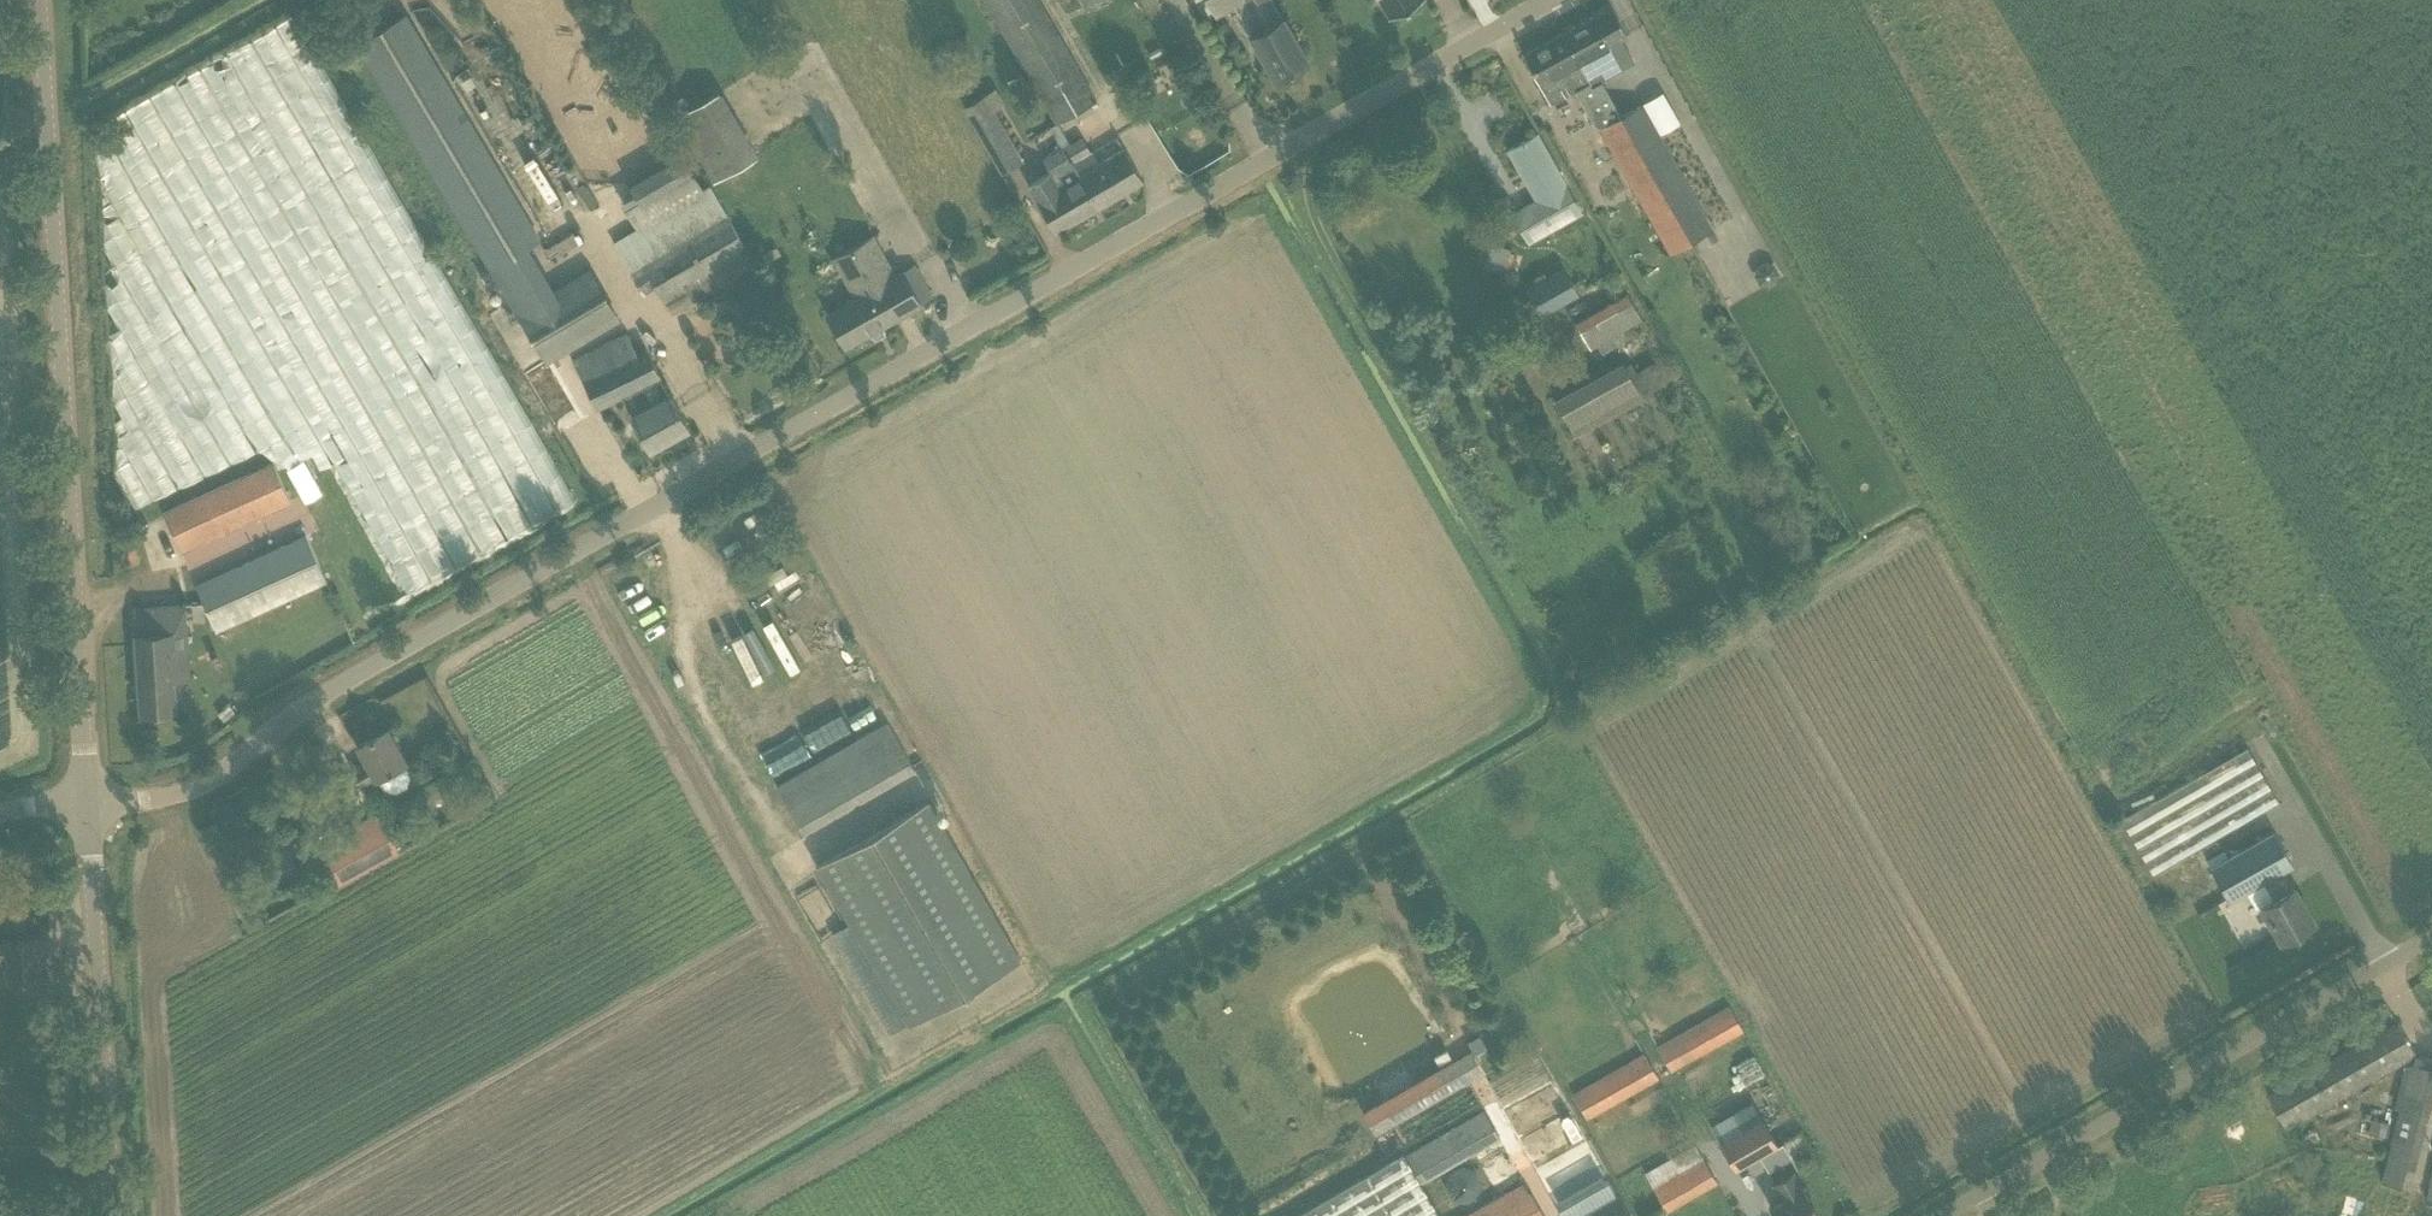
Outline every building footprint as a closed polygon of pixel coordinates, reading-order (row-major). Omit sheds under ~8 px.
[(1098,99),(1041,0),(987,0),(1058,122),(1098,99)] [(1276,79),(1307,61),(1272,0),(1205,0),(1215,17),(1242,1),(1259,31),(1251,35),(1251,37),(1250,42),(1253,49),(1259,50),(1276,79)] [(1387,13),(1388,14),(1413,0),(1381,0),(1388,13),(1387,13)] [(1611,6),(1563,32),(1593,86),(1600,82),(1621,71),(1608,46),(1627,35),(1611,6)] [(123,123),(102,526),(283,430),(378,607),(587,496),(503,437),(515,460),(504,465),(497,452),(488,476),(446,447),(419,437),(418,454),(408,433),(416,429),(319,395),(335,372),(254,415),(253,415),(239,414),(245,289),(224,350),(207,319),(206,319),(212,201),(203,206),(190,202),(286,151),(388,186),(297,15),(105,117),(123,123)] [(356,44),(489,271),(540,243),(406,15),(356,44)] [(1692,242),(1619,116),(1600,82),(1593,86),(1563,32),(1523,54),(1551,103),(1574,90),(1592,123),(1599,128),(1670,255),(1692,242)] [(728,176),(765,154),(727,89),(689,112),(728,176)] [(1644,102),(1619,116),(1692,242),(1714,229),(1644,102)] [(973,122),(1002,172),(1022,161),(992,111),(973,122)] [(1537,133),(1509,150),(1537,200),(1512,214),(1528,241),(1580,211),(1537,133)] [(1064,134),(1057,139),(1062,147),(1069,143),(1064,134)] [(1079,175),(1098,207),(1143,180),(1124,148),(1123,148),(1116,137),(1092,151),(1083,136),(1067,146),(1073,158),(1071,159),(1080,175),(1079,175)] [(665,301),(749,251),(711,184),(704,188),(694,172),(692,173),(681,154),(629,183),(635,193),(650,220),(637,227),(614,241),(645,294),(656,287),(665,301)] [(1038,200),(1056,231),(1098,207),(1079,175),(1080,175),(1071,159),(1051,171),(1050,172),(1059,188),(1038,200)] [(598,205),(588,186),(582,183),(575,187),(580,194),(580,193),(589,210),(598,205)] [(1486,237),(1478,260),(1505,270),(1513,247),(1486,237)] [(845,345),(932,296),(914,264),(895,275),(874,238),(834,259),(855,297),(827,312),(845,345)] [(1526,288),(1542,316),(1579,295),(1563,267),(1526,288)] [(588,269),(553,290),(514,313),(545,366),(620,322),(588,269)] [(1592,348),(1623,330),(1643,319),(1627,292),(1576,320),(1592,348)] [(631,414),(650,448),(688,427),(668,393),(645,345),(636,350),(627,333),(573,360),(597,409),(622,396),(631,414)] [(1643,398),(1630,373),(1623,360),(1554,397),(1575,436),(1643,398)] [(181,551),(291,500),(274,463),(164,514),(181,551)] [(326,580),(304,534),(279,546),(217,575),(196,585),(216,630),(229,624),(229,625),(231,624),(231,623),(243,618),(245,617),(256,611),(257,612),(259,611),(258,611),(270,605),(270,606),(272,605),(272,604),(284,599),(284,600),(286,599),(286,598),(297,593),(298,593),(300,592),(299,592),(311,587),(313,586),(326,580)] [(135,547),(120,552),(124,564),(138,560),(135,547)] [(140,713),(176,710),(174,679),(189,677),(185,603),(133,607),(140,713)] [(777,784),(805,832),(916,769),(888,720),(777,784)] [(158,727),(142,729),(144,743),(160,741),(158,727)] [(367,762),(352,770),(361,785),(377,776),(384,788),(396,791),(407,786),(410,773),(403,762),(406,761),(387,728),(357,744),(367,762)] [(2150,869),(2228,831),(2211,796),(2228,788),(2232,795),(2249,787),(2240,768),(2239,769),(2234,759),(2123,813),(2150,869)] [(325,791),(332,803),(346,794),(339,782),(325,791)] [(929,798),(816,864),(850,923),(832,933),(890,1034),(1022,959),(929,798)] [(223,835),(216,821),(201,830),(208,843),(223,835)] [(349,847),(361,869),(397,850),(385,828),(371,835),(351,846),(349,847)] [(2313,923),(2301,902),(2292,886),(2291,887),(2282,872),(2293,865),(2274,830),(2209,866),(2229,902),(2263,882),(2265,885),(2264,886),(2271,900),(2261,905),(2281,941),(2313,923)] [(1729,1003),(1657,1045),(1671,1071),(1744,1029),(1729,1003)] [(2417,1055),(2411,1043),(2399,1022),(2269,1096),(2287,1128),(2369,1082),(2417,1055)] [(1479,1034),(1468,1041),(1475,1053),(1486,1046),(1479,1034)] [(1644,1051),(1573,1092),(1587,1119),(1659,1077),(1644,1051)] [(1374,1133),(1467,1080),(1455,1060),(1363,1113),(1374,1133)] [(2401,1108),(2431,1116),(2431,1111),(2431,1068),(2415,1064),(2411,1063),(2411,1065),(2406,1064),(2395,1107),(2401,1108)] [(1524,1132),(1564,1111),(1553,1092),(1514,1113),(1524,1132)] [(1536,1162),(1587,1132),(1573,1109),(1523,1139),(1536,1162)] [(1484,1110),(1406,1155),(1423,1184),(1501,1140),(1484,1110)] [(1736,1169),(1778,1145),(1762,1117),(1719,1141),(1736,1169)] [(2372,1118),(2369,1131),(2385,1136),(2388,1122),(2372,1118)] [(1423,1184),(1406,1155),(1404,1152),(1294,1215),(1441,1215),(1423,1184)] [(1667,1209),(1717,1180),(1701,1153),(1652,1182),(1667,1209)] [(1458,1198),(1473,1187),(1461,1169),(1445,1180),(1458,1198)] [(1776,1215),(1818,1215),(1793,1172),(1774,1184),(1783,1200),(1771,1207),(1776,1215)] [(1490,1215),(1544,1215),(1530,1193),(1490,1215)] [(1618,1193),(1616,1195),(1578,1215),(1631,1215),(1618,1193)] [(2364,1200),(2347,1194),(2340,1215),(2359,1215),(2364,1200)]
